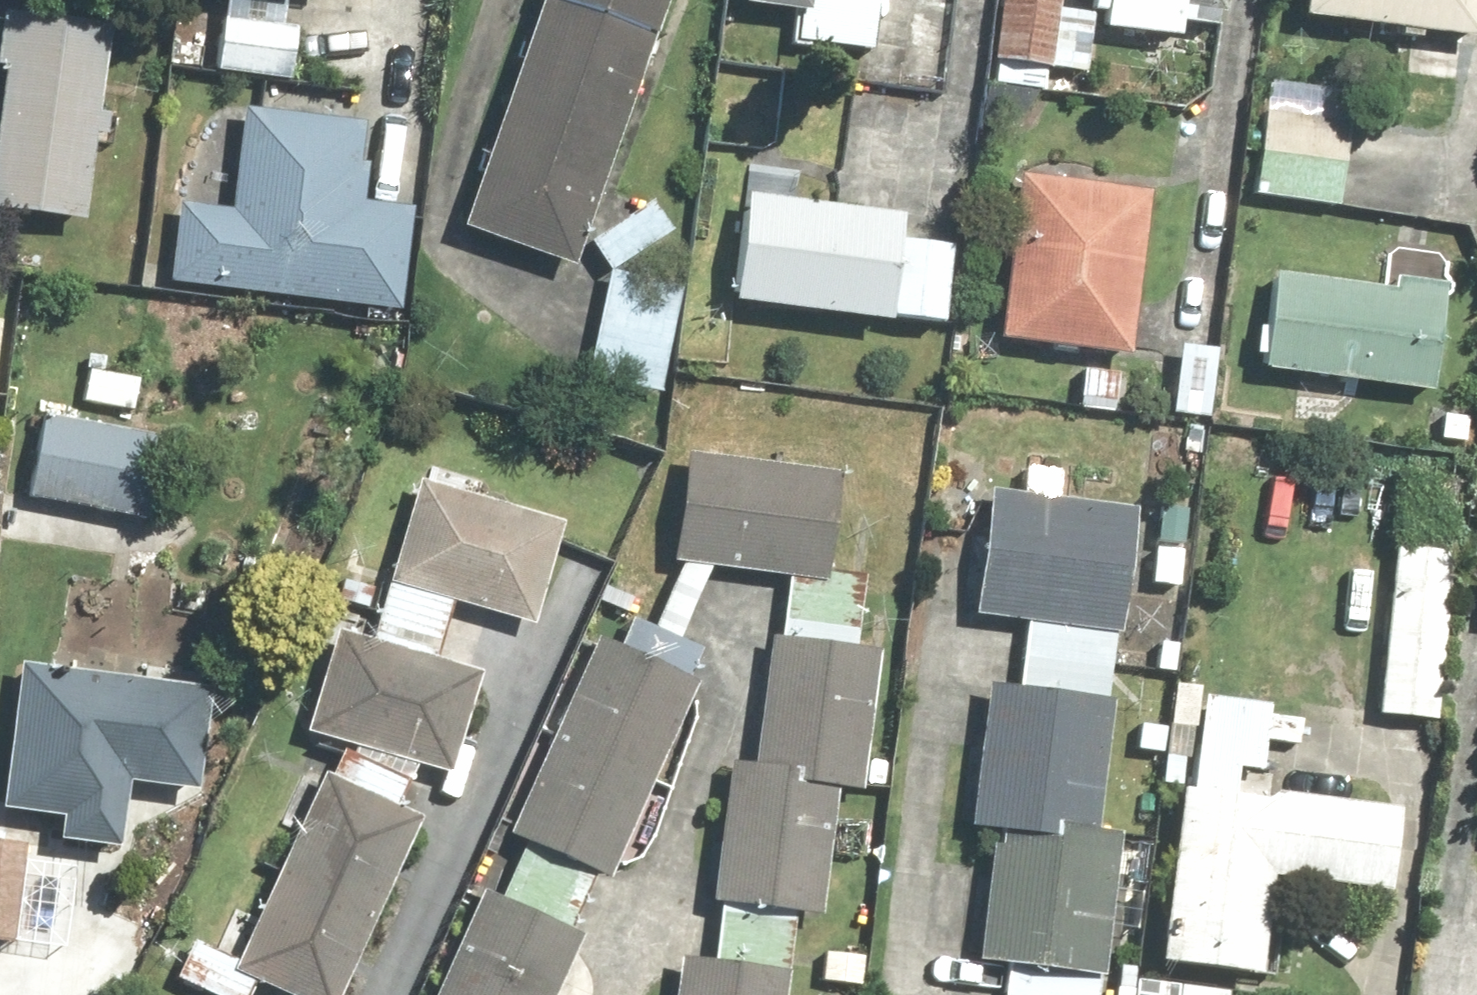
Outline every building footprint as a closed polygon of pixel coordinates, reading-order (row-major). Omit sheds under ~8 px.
[(230,17),(223,16),(219,78),(299,83),(304,0),(232,0),(230,17)] [(469,223),(589,265),(681,0),(547,0),(469,223)] [(753,2),(805,7),(802,41),(883,49),(887,0),(753,0),(753,2)] [(998,87),(1059,94),(1062,70),(1095,74),(1103,13),(1070,9),(1071,0),(1009,0),(998,87)] [(1226,8),(1236,9),(1237,0),(1097,0),(1096,11),(1111,12),(1110,25),(1189,33),(1190,23),(1224,26),(1226,8)] [(1311,18),(1476,34),(1476,0),(1312,0),(1311,18)] [(2,73),(11,74),(0,186),(0,218),(96,227),(105,138),(118,139),(121,107),(111,106),(118,24),(7,14),(2,73)] [(1272,105),(1259,197),(1458,224),(1470,132),(1272,105)] [(371,203),(379,123),(246,110),(236,208),(192,204),(183,291),(414,313),(424,209),(371,203)] [(803,200),(805,166),(750,162),(740,307),(953,321),(959,243),(914,240),(916,208),(803,200)] [(1158,192),(1027,176),(1007,337),(1138,353),(1158,192)] [(598,242),(617,271),(681,229),(662,200),(598,242)] [(1264,371),(1451,390),(1455,279),(1267,273),(1264,371)] [(675,396),(692,289),(612,276),(595,383),(675,396)] [(1,411),(13,326),(0,324),(0,411),(1,411)] [(143,410),(148,383),(112,376),(115,356),(91,352),(82,399),(143,410)] [(48,419),(32,499),(157,524),(174,445),(48,419)] [(720,569),(821,576),(821,581),(793,578),(786,640),(776,639),(763,762),(735,760),(729,841),(711,840),(707,888),(725,890),(722,937),(690,934),(685,994),(796,994),(803,908),(842,911),(851,789),(872,791),(887,651),(867,649),(874,578),(836,574),(845,464),(686,451),(677,565),(687,565),(660,624),(643,616),(629,647),(603,636),(513,834),(616,881),(706,682),(695,677),(709,646),(689,637),(720,569)] [(431,464),(381,641),(340,632),(315,736),(354,745),(340,777),(332,773),(245,962),(195,939),(177,978),(213,994),(263,994),(269,982),(296,994),(354,994),(434,821),(412,810),(430,763),(473,773),(497,668),(451,658),(464,608),(545,632),(576,525),(486,498),(491,482),(431,464)] [(1002,966),(1000,994),(1106,994),(1107,974),(1121,975),(1132,830),(1110,828),(1124,625),(1142,626),(1150,503),(1065,496),(1067,469),(1032,467),(1030,486),(993,484),(984,615),(1032,618),(1027,683),(992,681),(982,825),(1000,827),(990,965),(1002,966)] [(1189,590),(1196,509),(1163,506),(1156,587),(1189,590)] [(1459,548),(1396,545),(1389,671),(1383,671),(1381,717),(1449,721),(1459,548)] [(1212,683),(1197,682),(1198,673),(1182,671),(1185,640),(1159,638),(1156,678),(1181,680),(1177,725),(1145,722),(1142,753),(1169,755),(1166,784),(1190,786),(1174,965),(1274,974),(1283,878),(1408,889),(1415,807),(1246,792),(1248,765),(1273,768),(1275,739),(1305,742),(1307,720),(1277,718),(1278,704),(1211,698),(1212,683)] [(140,790),(212,798),(225,689),(26,667),(9,814),(72,821),(69,847),(133,854),(140,790)] [(49,842),(0,839),(0,945),(73,949),(79,854),(49,852),(49,842)] [(597,992),(583,958),(592,937),(488,888),(438,994),(596,994),(597,992)] [(872,948),(823,947),(822,984),(871,986),(872,948)]
